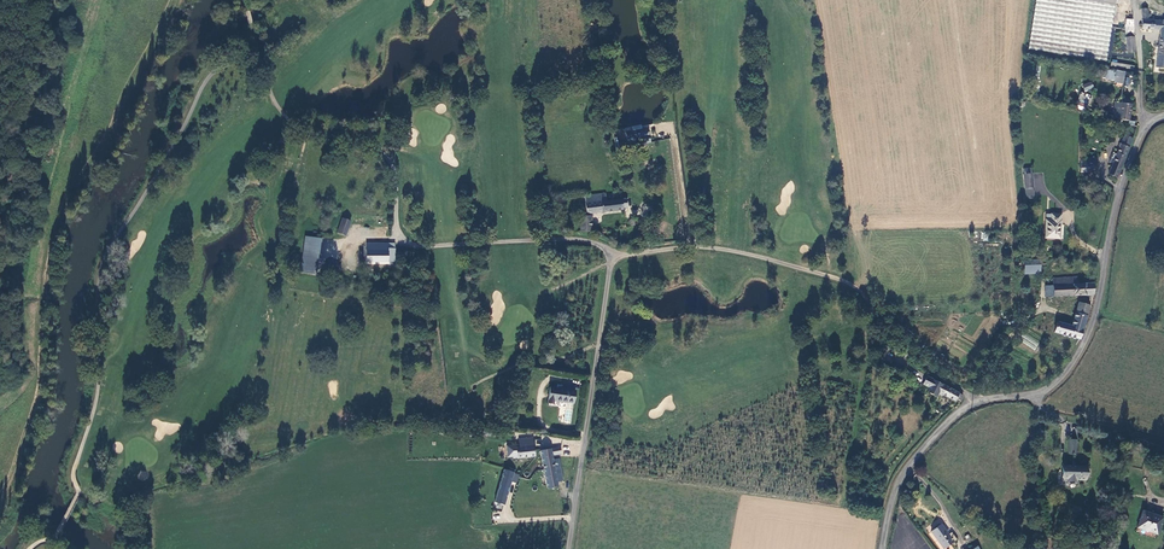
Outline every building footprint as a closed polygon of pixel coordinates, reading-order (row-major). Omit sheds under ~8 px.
[(1114,4),(1084,0),(1035,0),(1028,51),(1106,63),(1114,4)] [(1163,19),(1142,20),(1142,29),(1153,28),(1162,28),(1157,65),(1163,66),(1163,19)] [(1125,37),(1134,37),(1133,24),(1124,25),(1125,37)] [(1134,53),(1134,37),(1125,37),(1126,53),(1134,53)] [(1099,67),(1096,76),(1117,82),(1116,85),(1122,86),(1127,69),(1133,71),(1134,67),(1112,60),(1109,70),(1099,67)] [(1092,82),(1083,84),(1084,91),(1094,89),(1092,82)] [(1087,110),(1089,94),(1080,94),(1078,109),(1087,110)] [(1118,102),(1115,102),(1112,119),(1129,122),(1129,121),(1133,100),(1122,98),(1121,100),(1118,99),(1118,102)] [(652,143),(649,129),(643,130),(633,132),(627,133),(628,142),(635,141),(635,138),(640,137),(641,145),(652,143)] [(1109,174),(1117,178),(1133,139),(1125,136),(1117,155),(1114,164),(1109,174)] [(1096,163),(1080,163),(1080,172),(1096,172),(1096,167),(1098,167),(1098,164),(1096,163)] [(1032,189),(1031,179),(1024,179),(1024,190),(1032,189)] [(623,208),(626,207),(626,199),(605,202),(605,194),(585,197),(587,214),(623,209),(623,208)] [(1162,227),(1163,215),(1150,214),(1149,226),(1162,227)] [(1060,239),(1060,225),(1061,215),(1052,215),(1052,221),(1046,220),(1046,239),(1060,239)] [(591,217),(587,217),(581,217),(580,232),(591,232),(591,217)] [(346,237),(351,222),(344,219),(338,234),(346,237)] [(329,242),(315,237),(308,259),(322,264),(329,242)] [(365,263),(393,264),(394,249),(395,245),(367,243),(365,263)] [(1040,264),(1040,260),(1025,259),(1024,274),(1041,274),(1041,264),(1040,264)] [(353,269),(335,268),(335,280),(352,281),(353,269)] [(1045,296),(1094,294),(1095,283),(1078,284),(1077,278),(1052,279),(1053,285),(1045,286),(1045,296)] [(1059,322),(1056,332),(1079,339),(1089,306),(1079,303),(1075,315),(1072,326),(1059,322)] [(1056,322),(1059,322),(1072,326),(1075,315),(1060,310),(1056,322)] [(1002,333),(1007,324),(1002,321),(997,330),(1002,333)] [(1024,335),(1021,343),(1035,350),(1039,342),(1024,335)] [(935,398),(937,395),(941,397),(942,395),(955,402),(956,400),(959,402),(962,396),(926,377),(922,385),(928,389),(926,393),(935,398)] [(570,390),(552,387),(549,403),(555,404),(556,401),(568,403),(570,390)] [(534,445),(533,436),(519,439),(520,446),(512,448),(513,457),(539,454),(538,444),(534,445)] [(1063,466),(1063,480),(1066,480),(1067,482),(1077,482),(1077,480),(1086,480),(1086,466),(1074,466),(1075,455),(1077,455),(1077,440),(1069,440),(1069,455),(1072,455),(1072,466),(1063,466)] [(542,450),(548,486),(558,484),(552,448),(542,450)] [(514,472),(505,470),(499,490),(509,493),(512,480),(516,481),(519,471),(514,470),(514,472)] [(1162,516),(1142,509),(1135,530),(1155,537),(1162,516)] [(949,535),(942,525),(932,532),(945,548),(957,539),(952,533),(949,535)]
